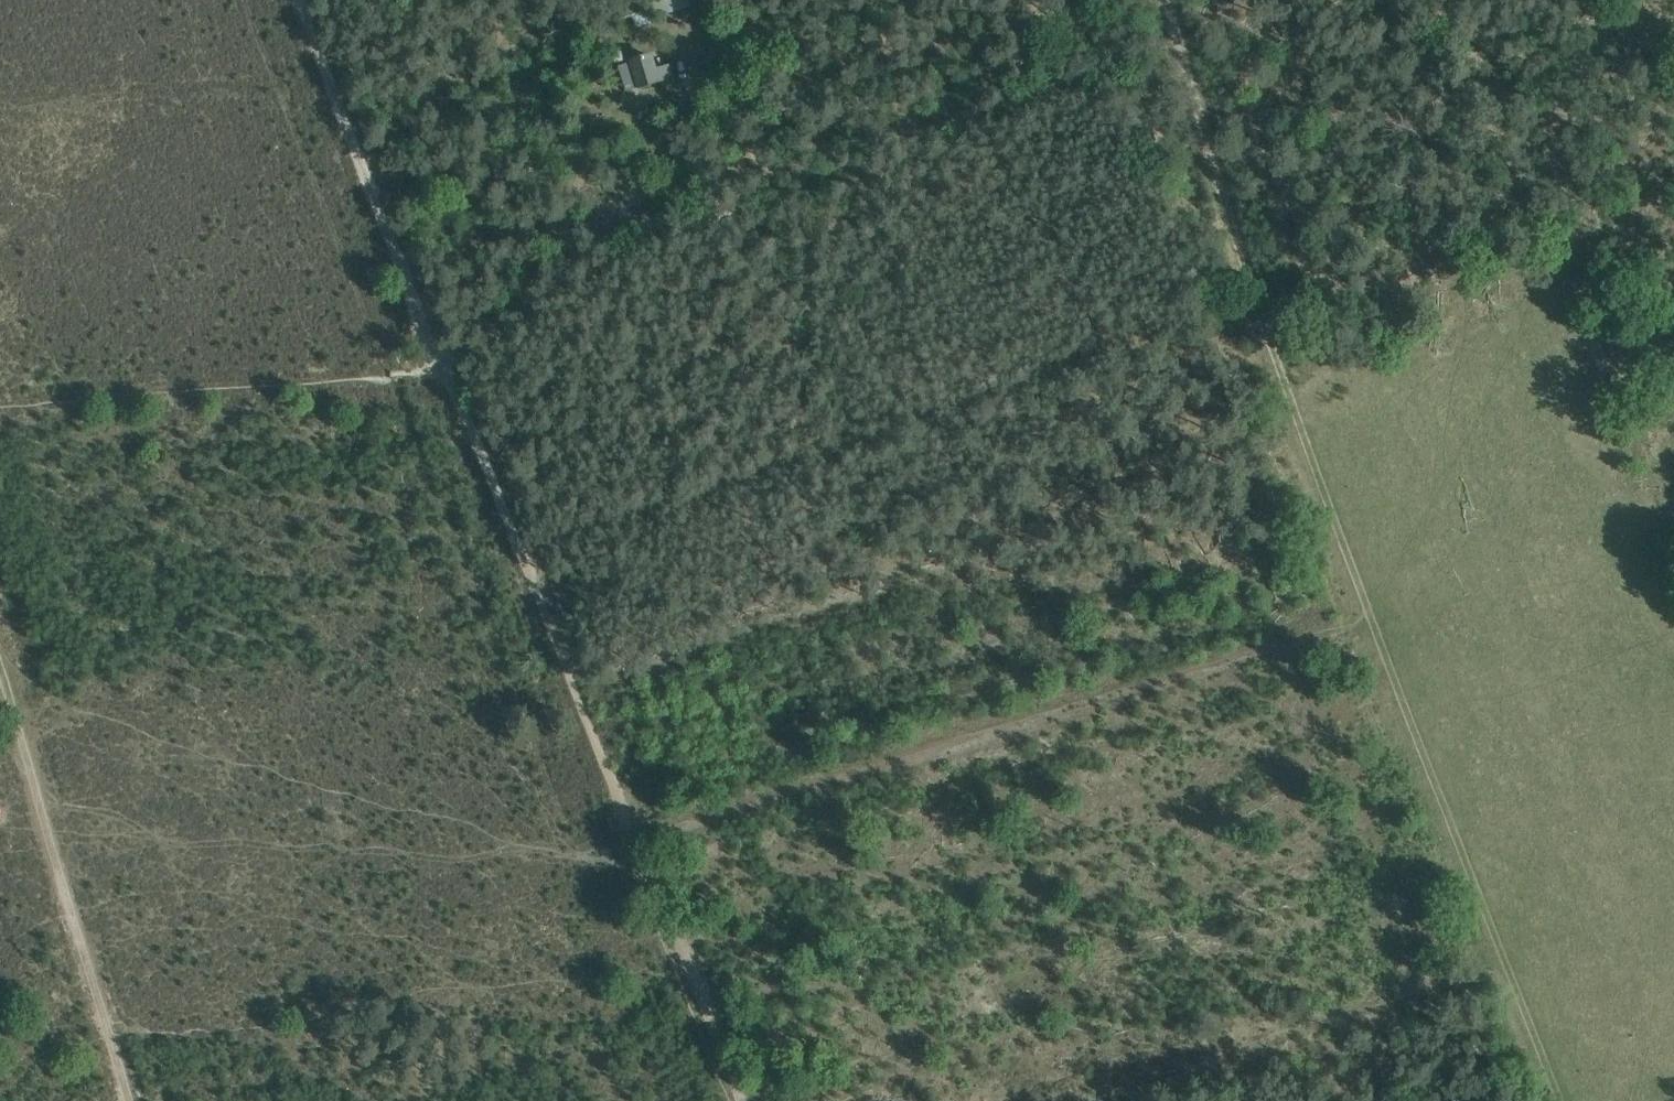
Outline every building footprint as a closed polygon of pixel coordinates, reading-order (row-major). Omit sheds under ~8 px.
[(654,54),(631,61),(640,89),(663,82),(654,54)] [(631,61),(617,65),(626,94),(640,89),(631,61)]
